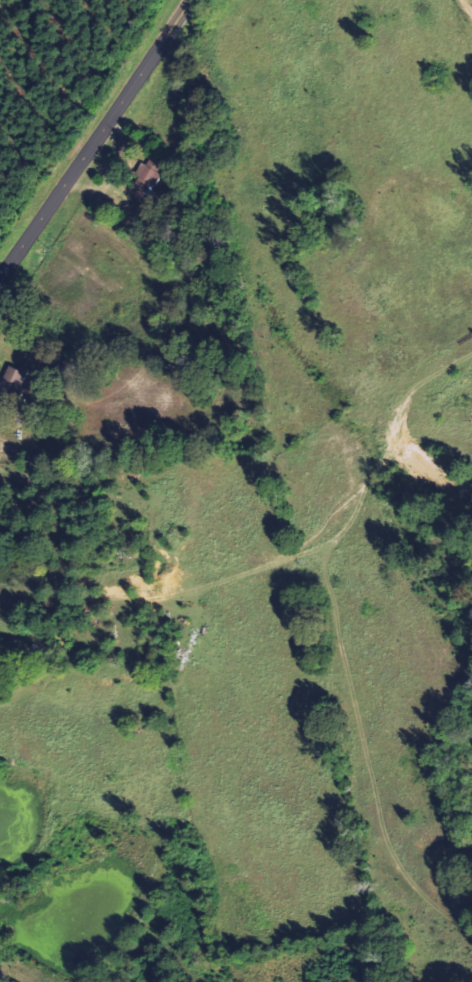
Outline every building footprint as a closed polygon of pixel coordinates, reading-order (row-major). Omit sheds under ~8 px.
[(135,192),(148,199),(157,183),(159,184),(170,164),(157,156),(152,166),(147,163),(139,177),(143,179),(135,192)]
